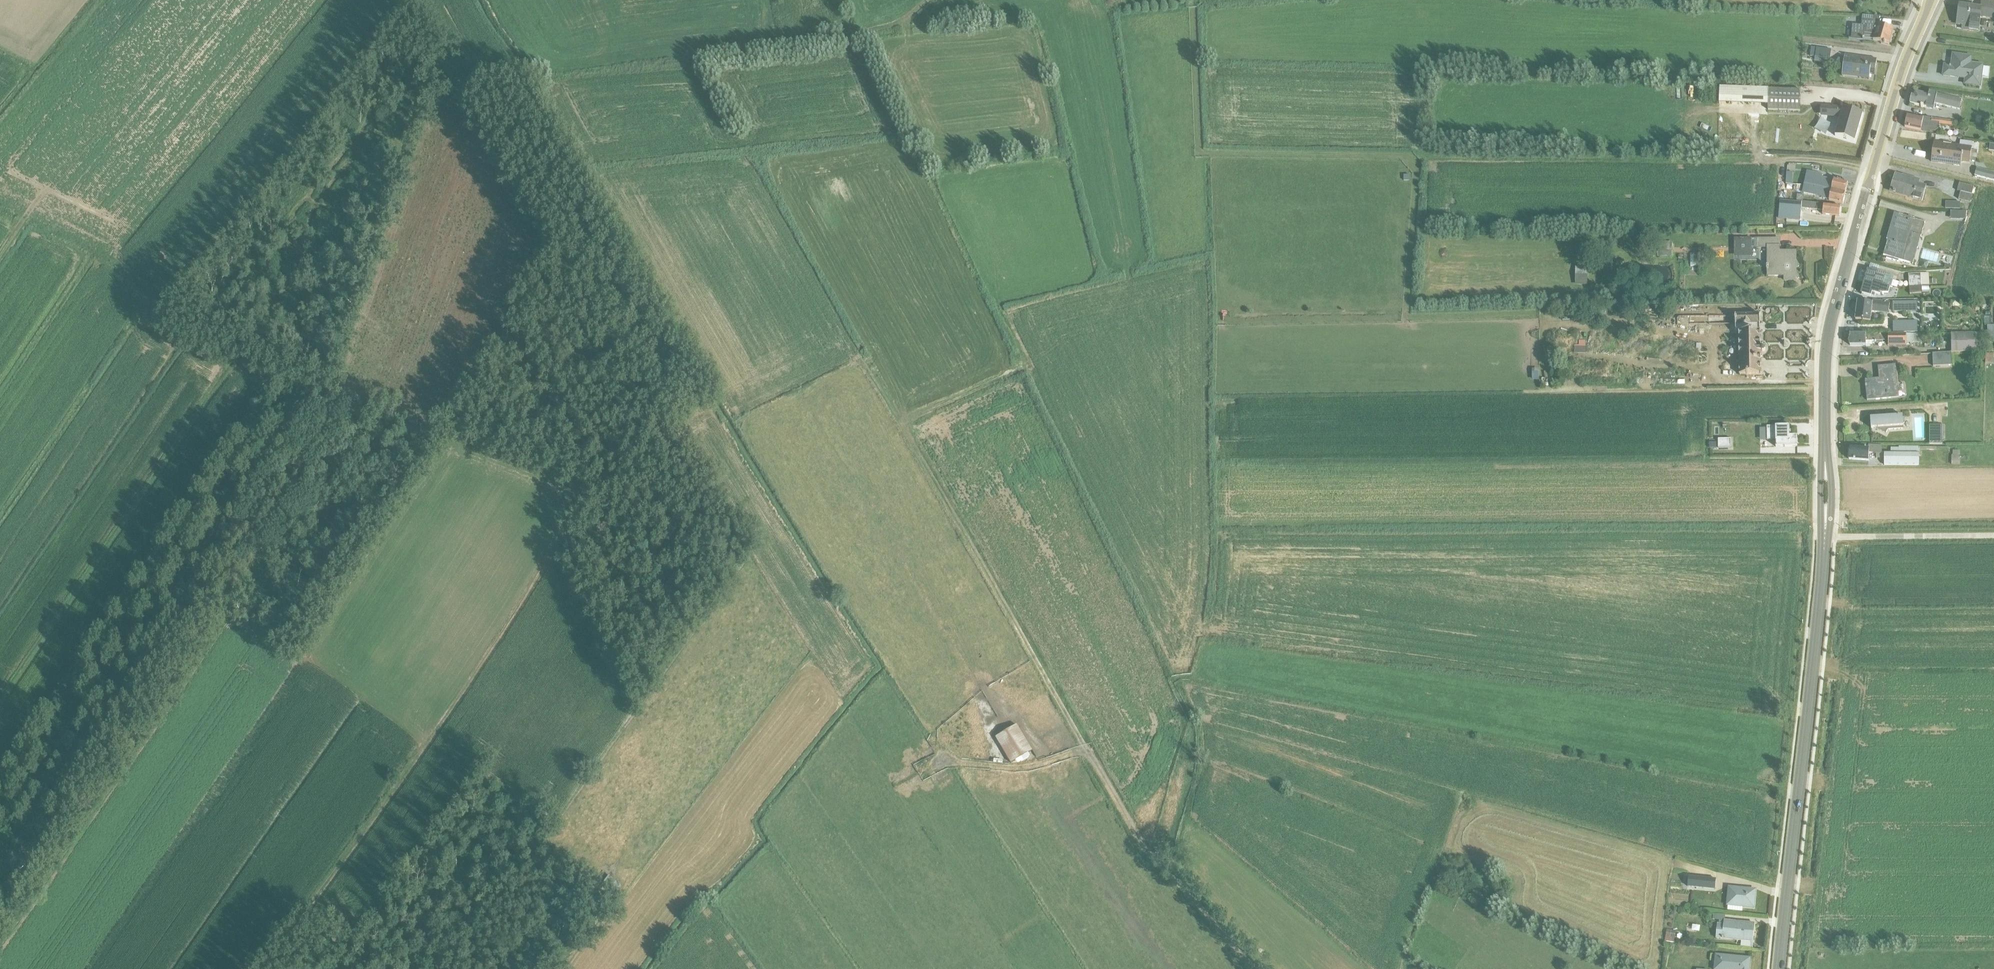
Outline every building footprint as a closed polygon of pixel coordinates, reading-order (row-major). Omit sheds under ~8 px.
[(1958,25),(1964,25),(1963,30),(1979,32),(1981,18),(1993,20),(1993,3),(1982,1),(1980,9),(1960,6),(1958,25)] [(1853,25),(1851,39),(1864,41),(1865,36),(1874,36),(1873,40),(1884,44),(1884,45),(1889,46),(1894,29),(1878,25),(1880,18),(1862,17),(1862,26),(1853,25)] [(1811,48),(1810,56),(1830,59),(1831,50),(1811,48)] [(1945,66),(1943,76),(1965,79),(1964,86),(1981,88),(1984,65),(1972,63),(1973,58),(1953,55),(1952,67),(1945,66)] [(1845,56),(1843,74),(1870,77),(1870,74),(1875,75),(1877,60),(1867,59),(1845,56)] [(1768,105),(1768,110),(1800,111),(1801,90),(1720,88),(1720,104),(1768,105)] [(1911,98),(1910,101),(1912,102),(1911,104),(1934,110),(1935,104),(1960,110),(1962,100),(1930,92),(1929,96),(1914,92),(1914,95),(1913,95),(1913,97),(1911,98)] [(1821,109),(1818,109),(1818,114),(1821,114),(1821,116),(1841,117),(1835,137),(1855,142),(1863,114),(1843,108),(1821,106),(1821,109)] [(1908,116),(1905,127),(1927,132),(1932,132),(1935,132),(1939,130),(1939,125),(1955,128),(1956,122),(1924,117),(1923,119),(1908,116)] [(1934,143),(1932,162),(1961,167),(1962,163),(1970,164),(1970,162),(1975,162),(1977,151),(1972,151),(1972,148),(1951,145),(1952,142),(1944,142),(1944,144),(1934,143)] [(1804,187),(1846,194),(1848,183),(1834,180),(1834,179),(1822,176),(1822,174),(1807,170),(1804,187)] [(1983,179),(1993,181),(1993,173),(1985,171),(1983,179)] [(1896,175),(1891,192),(1923,201),(1927,187),(1919,185),(1921,180),(1903,175),(1903,177),(1896,175)] [(1959,183),(1957,191),(1961,192),(1959,200),(1971,202),(1972,194),(1973,187),(1960,183),(1959,183)] [(1846,194),(1804,187),(1803,193),(1822,197),(1822,198),(1829,200),(1829,201),(1843,204),(1846,194)] [(1780,200),(1779,218),(1800,220),(1801,208),(1823,210),(1823,215),(1840,217),(1841,207),(1780,200)] [(1951,211),(1951,219),(1966,220),(1966,212),(1951,211)] [(1886,249),(1884,256),(1887,257),(1887,258),(1895,260),(1895,259),(1903,261),(1908,245),(1907,245),(1911,233),(1921,236),(1925,222),(1895,214),(1895,215),(1888,240),(1888,239),(1887,240),(1889,240),(1887,249),(1886,249)] [(1780,239),(1734,239),(1734,257),(1753,257),(1753,248),(1767,248),(1767,276),(1784,276),(1784,281),(1797,281),(1797,280),(1799,279),(1800,279),(1797,274),(1796,268),(1798,267),(1799,268),(1799,267),(1796,262),(1796,252),(1780,252),(1780,239)] [(1673,242),(1658,242),(1658,257),(1673,257),(1673,242)] [(1943,264),(1949,266),(1952,256),(1946,254),(1943,264)] [(1871,264),(1869,271),(1876,273),(1877,272),(1878,266),(1871,264)] [(1576,267),(1575,285),(1588,285),(1588,267),(1576,267)] [(1869,271),(1866,282),(1890,287),(1891,288),(1894,277),(1877,272),(1876,273),(1869,271)] [(1929,274),(1909,275),(1910,287),(1922,287),(1921,280),(1929,280),(1929,274)] [(1922,287),(1910,287),(1910,295),(1930,293),(1930,286),(1930,285),(1929,280),(1921,280),(1922,287)] [(1866,282),(1862,294),(1871,297),(1872,293),(1881,295),(1881,293),(1882,294),(1888,294),(1890,287),(1866,282)] [(1856,319),(1856,321),(1871,323),(1872,312),(1888,314),(1890,302),(1878,301),(1873,300),(1873,301),(1873,304),(1858,302),(1856,319)] [(1917,302),(1894,303),(1894,313),(1918,312),(1917,302)] [(1937,317),(1938,308),(1926,308),(1925,317),(1937,317)] [(1760,315),(1736,315),(1736,333),(1739,333),(1740,376),(1761,375),(1761,352),(1762,352),(1763,353),(1764,353),(1765,353),(1765,352),(1766,351),(1766,350),(1766,349),(1765,349),(1765,348),(1764,348),(1763,348),(1762,349),(1761,349),(1761,316),(1761,315),(1760,315)] [(1918,321),(1893,321),(1893,332),(1918,332),(1918,321)] [(1850,340),(1849,343),(1851,345),(1851,346),(1872,346),(1872,341),(1888,341),(1888,346),(1907,346),(1906,343),(1922,343),(1922,334),(1850,335),(1850,340)] [(1986,334),(1951,334),(1952,353),(1982,352),(1982,343),(1987,343),(1986,334)] [(1576,338),(1575,350),(1586,350),(1586,339),(1576,338)] [(1952,353),(1933,354),(1933,367),(1952,366),(1952,353)] [(1986,363),(1993,364),(1993,354),(1986,354),(1986,363)] [(1879,379),(1866,380),(1868,400),(1868,401),(1899,398),(1896,365),(1878,367),(1879,379)] [(1914,413),(1914,421),(1925,422),(1925,413),(1914,413)] [(1903,416),(1871,418),(1872,429),(1876,429),(1887,434),(1888,431),(1904,430),(1903,416)] [(1789,426),(1767,426),(1767,440),(1775,440),(1776,446),(1797,446),(1797,436),(1790,436),(1789,426)] [(1945,426),(1930,426),(1930,445),(1942,444),(1942,439),(1945,439),(1945,426)] [(1731,439),(1718,439),(1718,440),(1719,448),(1732,448),(1731,439)] [(1850,447),(1849,460),(1869,461),(1869,454),(1876,454),(1876,459),(1885,459),(1884,466),(1919,466),(1920,450),(1937,450),(1937,449),(1948,450),(1948,454),(1951,454),(1951,446),(1936,446),(1936,447),(1899,446),(1899,447),(1891,447),(1891,453),(1882,453),(1883,447),(1869,446),(1869,448),(1850,447)] [(1953,455),(1952,455),(1952,465),(1960,465),(1960,451),(1953,451),(1953,455)] [(1016,725),(995,737),(1010,763),(1015,761),(1017,764),(1030,756),(1028,753),(1032,750),(1016,725)] [(69,731),(59,741),(66,747),(76,738),(69,731)] [(23,862),(16,868),(22,874),(29,868),(23,862)] [(1689,876),(1688,887),(1716,889),(1717,879),(1689,876)] [(1728,888),(1727,906),(1728,906),(1743,907),(1754,908),(1756,890),(1728,888)] [(1714,914),(1713,920),(1719,920),(1719,923),(1718,923),(1716,940),(1751,943),(1751,948),(1752,948),(1753,945),(1755,924),(1725,921),(1725,915),(1714,914)] [(1667,930),(1665,941),(1674,943),(1676,932),(1667,930)] [(1714,968),(1750,968),(1751,959),(1715,955),(1714,968)]
